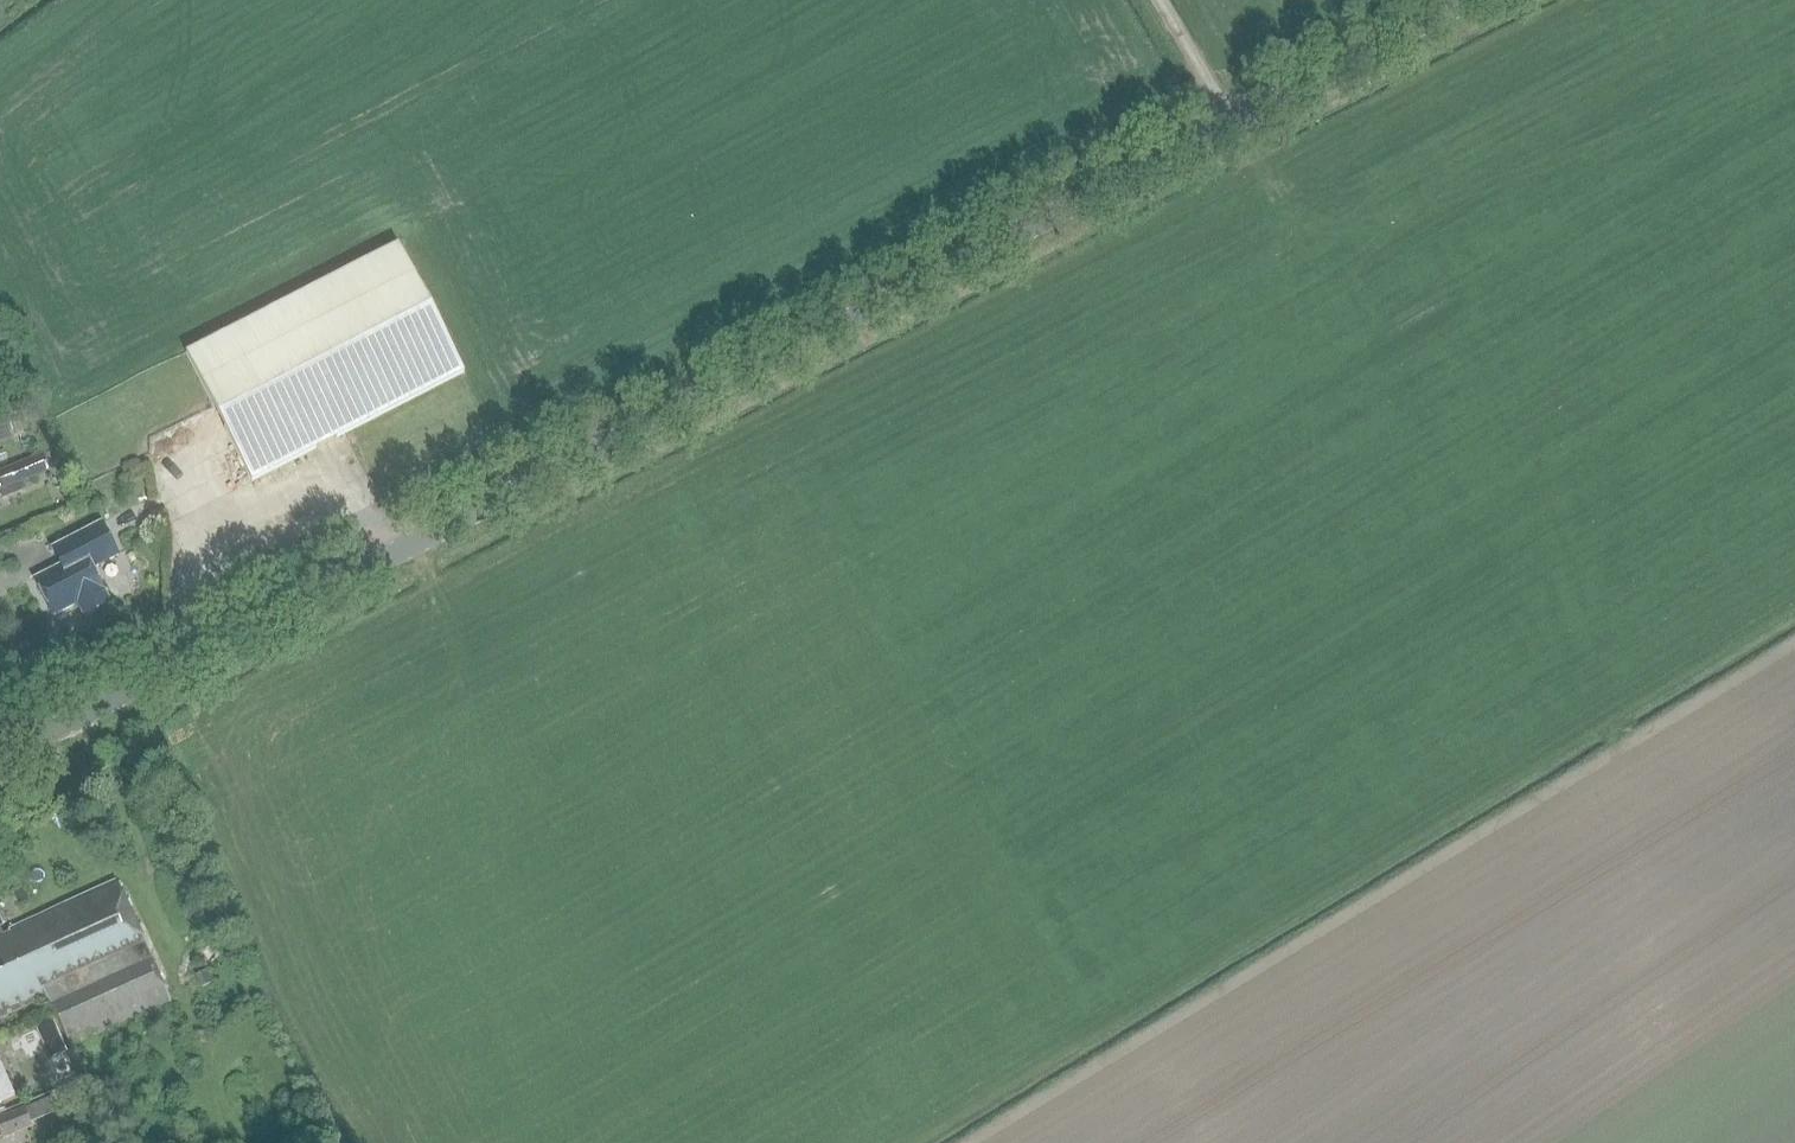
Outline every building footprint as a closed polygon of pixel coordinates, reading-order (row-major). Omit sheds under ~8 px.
[(465,374),(400,247),(188,355),(253,483),(465,374)] [(11,439),(0,410),(0,443),(11,439)] [(0,471),(0,490),(47,472),(40,455),(0,471)] [(34,580),(53,617),(77,605),(84,618),(111,605),(93,570),(118,556),(102,524),(58,546),(67,564),(34,580)] [(47,999),(71,1048),(171,1002),(117,882),(8,931),(10,934),(1,939),(0,937),(0,1020),(47,999)] [(207,971),(196,976),(202,989),(213,984),(207,971)] [(36,1028),(49,1060),(65,1053),(52,1021),(36,1028)] [(15,1096),(0,1063),(0,1103),(15,1096)] [(30,1126),(22,1110),(22,1108),(0,1117),(0,1136),(1,1139),(30,1126)]
